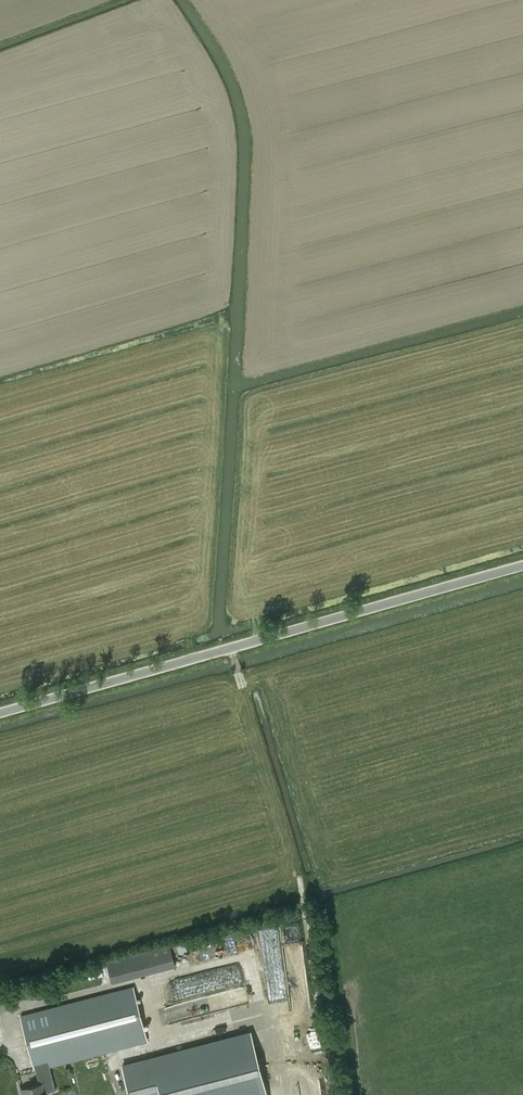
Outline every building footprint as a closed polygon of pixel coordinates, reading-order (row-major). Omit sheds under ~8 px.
[(299,923),(260,929),(268,994),(284,992),(283,984),(285,983),(283,971),(282,972),(279,948),(302,945),(299,923)] [(170,944),(153,948),(158,971),(176,966),(170,944)] [(130,978),(124,956),(106,960),(112,983),(130,978)] [(174,978),(179,997),(206,991),(203,980),(210,978),(208,970),(174,978)] [(36,1070),(39,1084),(21,1090),(22,1094),(45,1094),(45,1093),(56,1090),(50,1066),(148,1040),(133,986),(20,1016),(34,1070),(36,1070)] [(135,1066),(142,1094),(305,1094),(290,1028),(135,1066)]
